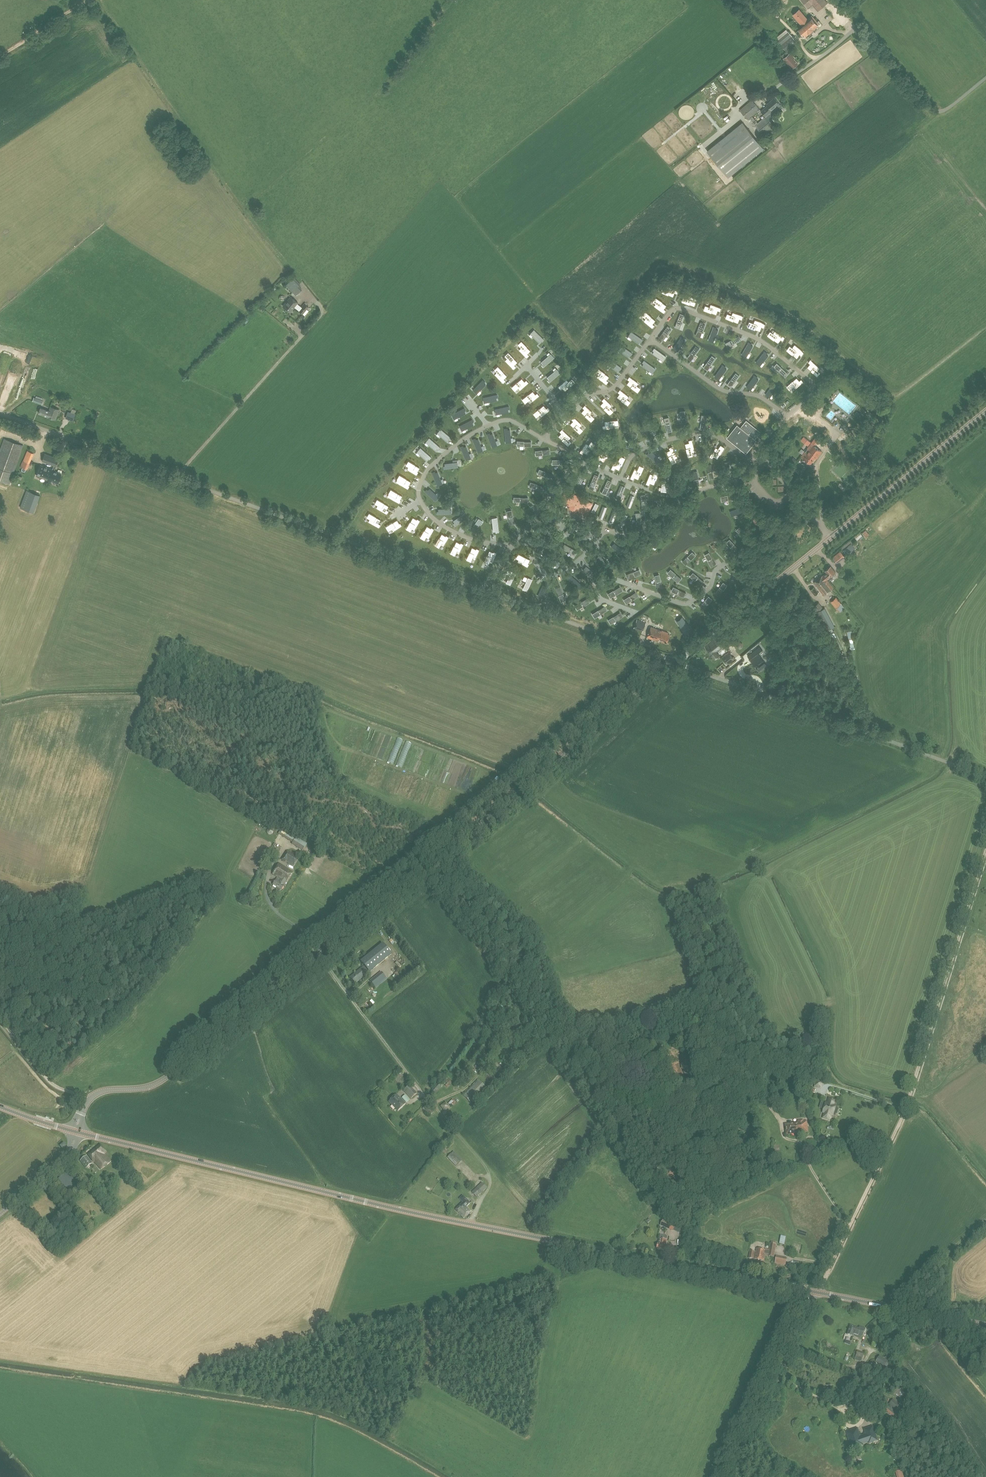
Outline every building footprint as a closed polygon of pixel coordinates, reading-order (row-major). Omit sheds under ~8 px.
[(818,11),(828,2),(826,0),(801,0),(808,8),(813,5),(818,11)] [(799,29),(805,36),(818,25),(811,16),(807,19),(799,9),(793,14),(803,26),(799,29)] [(777,40),(786,51),(797,42),(786,29),(777,37),(779,39),(777,40)] [(783,58),(792,69),(798,63),(794,58),(795,58),(790,52),(783,58)] [(773,109),(775,111),(777,111),(781,108),(781,107),(779,104),(774,98),(764,106),(765,107),(761,111),(765,116),(755,125),(763,135),(778,122),(770,113),(773,110),(773,109)] [(740,110),(748,119),(760,109),(752,100),(740,110)] [(737,110),(725,119),(730,126),(741,117),(740,116),(741,116),(737,110)] [(708,151),(729,177),(764,149),(743,123),(708,151)] [(290,290),(294,294),(301,288),(298,285),(300,284),(294,277),(286,285),(289,288),(290,290)] [(663,287),(661,291),(673,296),(675,292),(677,293),(678,290),(667,286),(666,289),(663,287)] [(302,307),(301,306),(298,304),(299,303),(290,296),(282,306),(291,313),(295,307),(296,308),(299,310),(302,307)] [(684,297),(682,301),(695,306),(696,302),(698,303),(700,299),(691,296),(689,299),(684,297)] [(656,298),(653,301),(657,303),(655,306),(664,313),(666,310),(664,309),(667,305),(656,298)] [(302,307),(299,310),(303,314),(306,309),(308,307),(306,305),(304,303),(301,306),(302,307)] [(706,305),(704,310),(716,314),(718,310),(720,311),(721,308),(712,304),(711,308),(706,305)] [(645,312),(643,316),(647,319),(645,322),(653,328),(655,325),(653,324),(656,320),(645,312)] [(680,313),(675,327),(680,329),(682,323),(685,315),(680,313)] [(728,313),(726,318),(738,323),(740,319),(742,320),(743,316),(734,313),(733,316),(728,313)] [(636,323),(646,328),(648,326),(638,320),(636,323)] [(701,321),(695,335),(696,335),(700,336),(702,331),(703,331),(705,325),(703,324),(703,322),(701,321)] [(750,322),(748,326),(760,331),(762,327),(764,328),(765,325),(756,321),(755,324),(750,322)] [(668,325),(659,337),(660,337),(663,339),(666,335),(667,335),(671,330),(669,328),(670,327),(668,325)] [(714,326),(709,340),(713,341),(715,336),(716,336),(718,330),(716,329),(716,327),(714,326)] [(534,330),(531,333),(533,335),(533,336),(534,337),(534,336),(535,337),(534,337),(539,342),(541,341),(542,342),(544,340),(534,330)] [(631,331),(628,335),(631,337),(631,338),(632,338),(633,338),(633,339),(638,343),(640,341),(641,342),(643,339),(631,331)] [(770,331),(768,335),(778,343),(781,339),(783,341),(785,338),(775,331),(773,334),(770,331)] [(516,336),(507,346),(511,349),(519,340),(516,336)] [(681,336),(673,348),(677,351),(679,348),(680,347),(680,346),(681,346),(685,341),(683,339),(684,338),(681,336)] [(741,340),(739,336),(726,343),(728,347),(733,344),(741,340)] [(810,351),(813,346),(804,340),(800,345),(810,351)] [(521,341),(518,344),(521,347),(522,349),(520,351),(520,350),(519,351),(527,358),(527,357),(529,355),(527,354),(530,351),(527,347),(521,341)] [(541,350),(546,355),(554,347),(549,342),(541,350)] [(742,354),(746,356),(749,352),(753,346),(751,345),(752,343),(749,342),(742,354)] [(621,345),(618,349),(621,351),(622,352),(622,351),(623,352),(622,352),(628,357),(629,355),(631,355),(632,353),(621,345)] [(696,346),(687,357),(691,360),(695,355),(694,355),(699,348),(696,346)] [(790,346),(787,350),(797,358),(800,355),(802,356),(804,354),(795,346),(793,349),(790,346)] [(654,351),(653,353),(658,357),(659,356),(659,357),(660,358),(661,358),(663,360),(666,356),(654,348),(653,350),(654,351)] [(651,360),(653,357),(644,351),(642,354),(651,360)] [(756,362),(760,365),(763,361),(764,361),(768,355),(766,354),(767,353),(765,351),(756,362)] [(505,360),(514,369),(516,367),(514,365),(517,362),(514,358),(508,352),(505,356),(507,358),(508,358),(505,360)] [(546,357),(541,362),(542,364),(541,365),(543,367),(554,358),(551,354),(548,356),(547,357),(547,358),(546,357)] [(707,370),(711,365),(716,358),(712,355),(703,367),(707,370)] [(819,361),(825,365),(828,360),(823,356),(819,361)] [(610,359),(607,363),(610,365),(611,366),(612,366),(611,367),(617,371),(619,369),(620,370),(622,368),(610,359)] [(810,364),(807,367),(817,376),(820,372),(817,370),(819,367),(811,360),(811,359),(808,362),(810,364)] [(643,363),(642,365),(648,369),(649,369),(648,370),(649,371),(650,370),(652,372),(655,368),(644,360),(642,362),(643,363)] [(788,373),(777,363),(774,366),(778,371),(778,370),(785,376),(788,373)] [(723,364),(715,376),(719,379),(722,374),(722,375),(727,369),(725,367),(726,366),(723,364)] [(643,374),(645,371),(634,365),(633,368),(643,374)] [(495,374),(494,374),(503,383),(504,383),(503,383),(505,381),(504,379),(507,376),(503,372),(504,372),(503,372),(498,366),(494,369),(497,372),(495,374)] [(599,368),(596,372),(599,374),(597,377),(606,384),(608,381),(606,380),(609,376),(599,368)] [(486,378),(492,372),(489,369),(483,375),(486,378)] [(552,372),(547,377),(548,379),(547,380),(549,382),(560,373),(557,369),(554,372),(554,371),(553,372),(553,373),(552,372)] [(639,382),(641,379),(633,372),(630,375),(639,382)] [(736,372),(727,384),(731,387),(735,382),(734,382),(739,375),(736,372)] [(755,375),(747,386),(750,389),(752,386),(753,387),(754,386),(753,385),(754,385),(758,379),(756,378),(757,377),(755,375)] [(629,380),(627,384),(637,392),(640,388),(635,385),(637,382),(629,376),(627,379),(629,380)] [(797,377),(787,386),(790,389),(794,386),(797,388),(804,382),(801,379),(800,381),(797,377)] [(518,382),(512,387),(515,390),(518,387),(519,386),(521,389),(529,382),(528,382),(526,380),(524,381),(521,378),(518,381),(517,381),(518,382)] [(565,380),(558,387),(560,389),(562,387),(565,391),(569,387),(569,388),(569,387),(575,382),(572,378),(569,381),(567,383),(565,380),(566,380),(565,380)] [(482,380),(473,390),(476,393),(480,389),(480,390),(485,385),(483,383),(484,382),(482,380)] [(774,383),(766,394),(769,397),(773,392),(773,393),(777,387),(775,386),(776,384),(774,383)] [(502,393),(506,397),(511,391),(507,388),(502,393)] [(619,393),(617,397),(627,405),(630,401),(625,398),(627,395),(620,389),(618,392),(619,393)] [(528,394),(522,399),(525,403),(528,401),(528,400),(530,403),(529,403),(530,403),(540,395),(539,395),(537,393),(535,394),(532,391),(529,394),(528,394)] [(32,401),(42,405),(43,400),(41,400),(42,398),(36,396),(36,398),(34,397),(32,401)] [(611,404),(604,397),(601,400),(603,402),(600,405),(610,414),(613,411),(608,407),(611,404)] [(539,408),(533,413),(536,417),(539,414),(541,413),(543,415),(542,416),(551,409),(550,409),(548,407),(546,408),(543,405),(540,408),(539,408)] [(584,409),(581,412),(591,421),(594,418),(589,414),(592,411),(585,405),(582,407),(584,409)] [(49,417),(55,419),(58,411),(59,409),(51,406),(50,408),(49,410),(40,407),(38,413),(49,417)] [(465,408),(452,415),(454,419),(459,416),(459,417),(466,413),(465,411),(466,411),(465,408)] [(523,421),(529,414),(525,410),(518,417),(523,421)] [(65,418),(73,421),(76,414),(68,411),(65,418)] [(816,435),(824,427),(809,413),(806,416),(805,415),(801,420),(816,435)] [(573,421),(570,424),(573,427),(573,428),(574,428),(580,433),(583,430),(579,427),(578,426),(580,424),(581,424),(573,416),(573,417),(571,419),(573,421)] [(668,417),(664,418),(665,424),(667,432),(672,431),(668,417)] [(472,420),(459,426),(461,430),(466,428),(473,425),(472,423),(473,422),(472,420)] [(605,425),(602,425),(603,429),(612,428),(612,425),(618,424),(618,420),(604,421),(605,425)] [(737,425),(728,437),(746,452),(756,440),(754,439),(760,432),(746,421),(741,428),(737,425)] [(649,422),(645,425),(649,430),(653,437),(657,435),(649,422)] [(561,433),(558,436),(562,439),(562,440),(568,445),(571,442),(568,440),(568,439),(570,437),(571,437),(561,428),(561,429),(562,429),(559,431),(561,433)] [(441,429),(438,433),(442,436),(442,437),(447,441),(449,440),(450,441),(452,438),(441,429)] [(489,433),(487,434),(492,447),(496,445),(494,440),(495,440),(492,433),(490,434),(489,433)] [(630,439),(627,447),(631,448),(637,435),(636,434),(633,433),(630,439)] [(815,446),(820,439),(816,437),(802,456),(811,462),(815,457),(817,459),(822,452),(815,446)] [(805,443),(808,446),(811,442),(808,440),(808,439),(805,437),(802,441),(805,443)] [(11,484),(12,480),(11,480),(24,445),(4,438),(0,449),(0,480),(11,484)] [(429,438),(426,441),(431,445),(430,446),(435,450),(437,449),(438,450),(440,447),(429,438)] [(475,438),(473,439),(478,452),(482,451),(480,445),(481,445),(478,438),(476,439),(475,438)] [(689,442),(685,443),(688,456),(693,455),(692,451),(695,451),(692,439),(689,440),(689,442)] [(585,444),(579,452),(579,453),(580,452),(582,454),(584,452),(587,454),(590,450),(590,451),(590,450),(595,444),(591,441),(589,445),(588,446),(585,444),(586,444),(585,444)] [(463,445),(460,446),(466,460),(470,458),(468,453),(469,452),(466,446),(464,447),(463,445)] [(715,448),(709,456),(712,458),(714,456),(717,458),(725,447),(721,445),(718,450),(715,448)] [(670,450),(666,452),(672,463),(676,461),(674,458),(677,457),(672,446),(669,448),(670,450)] [(421,448),(418,451),(422,455),(422,456),(427,460),(428,458),(430,459),(431,457),(421,448)] [(602,451),(595,460),(596,460),(596,459),(599,461),(600,459),(603,462),(606,458),(607,458),(607,457),(611,451),(608,448),(605,452),(604,453),(602,452),(602,451)] [(19,469),(23,471),(24,468),(27,469),(34,453),(27,450),(23,460),(20,466),(19,469)] [(648,452),(646,454),(657,464),(660,460),(656,456),(657,456),(651,451),(650,453),(648,452)] [(59,458),(45,453),(42,461),(56,466),(59,458)] [(611,468),(611,469),(614,470),(614,469),(615,468),(619,470),(621,465),(621,466),(621,465),(625,458),(621,456),(619,460),(618,462),(615,460),(616,460),(615,460),(611,468)] [(838,458),(826,469),(830,473),(842,462),(838,458)] [(408,461),(406,465),(408,466),(410,467),(409,470),(408,470),(417,475),(417,474),(418,472),(417,471),(420,468),(415,465),(416,465),(415,465),(408,461)] [(841,464),(832,472),(840,480),(849,472),(841,464)] [(61,473),(55,471),(53,470),(52,470),(40,465),(36,475),(51,481),(51,480),(58,483),(61,473)] [(631,477),(630,479),(630,478),(633,480),(634,478),(634,477),(638,479),(640,475),(640,474),(643,467),(639,465),(638,469),(637,471),(634,470),(634,469),(631,477)] [(539,469),(538,473),(543,475),(543,476),(551,478),(552,474),(539,469)] [(582,469),(576,482),(580,484),(583,478),(586,471),(582,469)] [(435,471),(432,472),(437,485),(442,484),(439,478),(440,478),(437,472),(435,473),(435,471)] [(646,484),(645,484),(646,484),(649,485),(650,483),(654,484),(656,480),(659,472),(655,471),(653,475),(652,476),(650,475),(649,474),(646,484)] [(841,480),(846,485),(854,478),(849,472),(841,480)] [(594,474),(589,488),(593,490),(595,484),(598,476),(594,474)] [(399,475),(397,479),(399,480),(398,483),(397,482),(397,483),(408,489),(409,486),(409,485),(411,482),(407,479),(406,479),(399,475)] [(607,480),(601,493),(606,495),(608,489),(612,481),(607,480)] [(531,482),(529,486),(535,488),(535,489),(542,491),(544,486),(537,484),(531,482)] [(621,485),(615,499),(619,500),(622,494),(625,487),(621,485)] [(427,489),(425,491),(435,501),(438,497),(434,493),(435,493),(429,488),(428,490),(427,489)] [(391,489),(388,493),(389,493),(391,495),(389,497),(400,503),(399,503),(401,500),(400,500),(402,496),(398,493),(391,489)] [(20,507),(34,512),(40,495),(26,490),(20,507)] [(566,490),(561,501),(570,506),(569,508),(576,512),(577,509),(587,514),(592,504),(566,490)] [(377,499),(375,503),(378,505),(377,508),(376,507),(376,508),(387,514),(388,511),(386,510),(389,506),(384,503),(385,503),(384,503),(377,499)] [(743,506),(730,511),(732,515),(737,513),(737,514),(745,511),(743,506)] [(369,513),(367,517),(370,519),(369,521),(368,521),(368,522),(379,528),(379,527),(381,525),(378,523),(381,520),(376,517),(377,517),(376,517),(369,513)] [(549,513),(548,518),(549,518),(552,519),(553,519),(553,520),(560,522),(561,520),(562,520),(563,517),(549,513)] [(459,516),(453,521),(455,523),(453,523),(455,526),(467,518),(464,514),(459,517),(459,516)] [(410,531),(412,529),(413,527),(415,528),(415,529),(416,528),(420,520),(417,519),(413,517),(410,521),(410,522),(406,529),(410,531)] [(475,523),(471,529),(473,531),(472,532),(474,533),(482,522),(479,519),(475,524),(475,523)] [(386,527),(388,530),(391,529),(393,528),(394,530),(394,531),(394,530),(402,525),(400,523),(399,523),(397,520),(393,522),(392,522),(393,522),(386,527)] [(575,522),(565,532),(568,535),(574,530),(579,526),(575,522)] [(671,523),(666,535),(670,537),(672,532),(676,525),(671,523)] [(537,524),(535,529),(536,529),(538,530),(540,531),(540,530),(540,531),(547,533),(548,531),(549,532),(550,529),(537,524)] [(429,536),(429,537),(430,536),(434,528),(434,529),(431,527),(431,528),(427,526),(424,530),(420,537),(424,539),(426,537),(427,535),(429,536)] [(739,527),(737,530),(741,534),(740,534),(746,540),(750,536),(739,527)] [(588,531),(576,539),(579,543),(586,539),(591,535),(588,531)] [(439,538),(435,545),(439,547),(440,545),(441,543),(444,544),(444,545),(444,544),(449,536),(446,535),(445,536),(442,533),(439,538),(439,537),(439,538)] [(526,537),(525,541),(528,542),(528,543),(529,543),(530,543),(530,544),(536,546),(537,544),(539,544),(540,541),(526,537)] [(650,542),(646,547),(649,550),(653,546),(654,546),(658,540),(655,537),(650,542)] [(730,539),(726,542),(730,546),(730,547),(736,552),(739,549),(730,539)] [(454,546),(450,553),(454,555),(456,552),(457,550),(459,552),(460,552),(464,543),(463,544),(461,542),(460,543),(456,541),(454,545),(454,546)] [(853,544),(852,543),(844,550),(848,555),(858,547),(857,547),(859,546),(856,542),(854,544),(854,543),(853,544)] [(614,543),(611,547),(622,556),(622,555),(624,552),(620,549),(621,549),(614,543)] [(564,544),(562,548),(569,552),(575,555),(577,551),(564,544)] [(470,552),(466,559),(471,561),(472,558),(473,556),(475,558),(476,558),(480,549),(479,549),(476,548),(476,549),(472,547),(470,552),(470,551),(469,552),(470,552)] [(487,555),(484,562),(488,564),(489,562),(490,560),(493,561),(497,552),(496,552),(494,551),(493,552),(489,550),(487,555)] [(833,557),(837,563),(845,556),(841,551),(833,557)] [(688,556),(682,561),(686,565),(695,555),(692,552),(688,556)] [(709,552),(705,555),(708,560),(707,560),(708,561),(711,567),(716,564),(709,552)] [(518,553),(516,558),(519,559),(521,560),(519,562),(519,563),(528,567),(529,564),(528,563),(530,559),(526,557),(525,557),(518,553)] [(599,555),(596,559),(602,564),(607,567),(609,564),(605,560),(599,555)] [(547,556),(546,559),(547,559),(546,561),(555,565),(555,564),(558,566),(560,561),(547,556)] [(586,566),(583,570),(594,578),(596,575),(592,571),(586,566)] [(826,573),(824,575),(827,579),(829,578),(830,579),(834,577),(832,575),(836,572),(831,566),(825,571),(826,573)] [(508,569),(506,573),(510,575),(506,583),(510,584),(516,573),(508,569)] [(634,571),(626,574),(628,579),(641,573),(639,570),(639,569),(634,572),(634,571)] [(671,569),(668,573),(672,576),(672,577),(673,577),(678,582),(681,578),(671,569)] [(736,574),(731,580),(735,583),(743,572),(739,569),(736,574)] [(693,573),(690,576),(695,579),(695,580),(701,585),(704,581),(693,573)] [(814,582),(824,595),(833,587),(827,579),(824,575),(814,582)] [(524,576),(522,579),(527,581),(523,589),(527,591),(532,580),(524,576)] [(571,576),(568,579),(579,589),(579,588),(581,585),(577,582),(578,581),(571,576)] [(606,581),(603,584),(609,589),(612,585),(606,581)] [(720,587),(715,593),(719,596),(727,585),(724,582),(723,582),(720,587)] [(544,583),(538,596),(538,595),(542,597),(544,592),(548,585),(544,583)] [(560,586),(556,588),(561,601),(565,599),(563,594),(560,586)] [(620,586),(608,594),(610,597),(615,594),(615,595),(622,591),(620,586)] [(674,587),(672,591),(677,593),(677,594),(684,597),(686,593),(674,587)] [(636,592),(624,599),(626,603),(631,600),(631,601),(632,600),(638,597),(636,592)] [(705,600),(700,606),(704,609),(712,599),(709,596),(705,600)] [(831,601),(839,612),(845,608),(837,596),(831,601)] [(587,598),(575,605),(577,609),(582,606),(582,607),(589,603),(587,598)] [(815,609),(817,612),(823,607),(819,602),(814,606),(816,608),(815,609)] [(597,610),(592,614),(595,617),(600,614),(600,615),(607,610),(604,606),(597,610)] [(825,608),(817,612),(816,613),(826,631),(835,626),(825,608)] [(620,612),(608,620),(611,623),(615,620),(616,621),(622,617),(622,616),(620,612)] [(676,621),(682,630),(688,625),(682,616),(676,621)] [(646,622),(637,619),(633,628),(642,632),(646,622)] [(651,626),(647,637),(656,641),(661,629),(663,626),(662,626),(659,625),(658,629),(651,626)] [(661,629),(656,641),(658,641),(658,640),(666,643),(670,634),(668,634),(668,632),(662,630),(662,629),(661,629)] [(706,647),(715,658),(719,655),(717,652),(723,647),(717,638),(706,647)] [(759,647),(751,652),(752,653),(754,656),(752,658),(754,660),(753,662),(756,666),(758,665),(759,666),(761,668),(762,669),(767,664),(758,653),(762,650),(759,647)] [(722,658),(728,665),(735,659),(729,653),(722,658)] [(269,850),(275,854),(278,850),(272,846),(269,850)] [(287,860),(294,865),(299,857),(288,850),(281,860),(285,863),(287,860)] [(279,891),(280,890),(281,890),(284,886),(286,882),(293,872),(279,863),(272,873),(278,877),(272,885),(277,888),(276,889),(279,891)] [(117,915),(107,919),(110,924),(120,920),(117,915)] [(350,977),(355,984),(367,975),(366,974),(391,954),(383,943),(360,961),(364,966),(362,968),(350,977)] [(370,981),(376,988),(387,979),(381,971),(370,981)] [(394,974),(399,979),(402,977),(397,971),(394,974)] [(506,1040),(515,1045),(524,1030),(515,1025),(506,1040)] [(481,1041),(494,1049),(498,1043),(502,1037),(489,1028),(485,1035),(481,1041)] [(510,1052),(519,1056),(521,1050),(512,1046),(510,1052)] [(492,1066),(501,1075),(505,1070),(497,1062),(492,1066)] [(446,1085),(447,1087),(452,1083),(446,1076),(443,1079),(447,1084),(446,1085)] [(814,1087),(821,1090),(823,1082),(815,1080),(814,1087)] [(427,1095),(430,1097),(443,1084),(439,1081),(427,1095)] [(404,1090),(411,1098),(417,1093),(410,1085),(404,1090)] [(805,1092),(810,1094),(811,1093),(815,1094),(816,1090),(812,1089),(813,1086),(807,1085),(805,1092)] [(389,1101),(398,1111),(405,1104),(397,1094),(389,1101)] [(767,1102),(770,1108),(784,1101),(782,1095),(767,1102)] [(824,1118),(830,1120),(831,1117),(830,1117),(832,1112),(834,1113),(837,1105),(835,1105),(836,1100),(830,1098),(828,1103),(826,1102),(823,1112),(825,1113),(824,1118)] [(422,1108),(429,1116),(434,1111),(427,1103),(422,1108)] [(785,1125),(787,1135),(808,1132),(806,1121),(803,1121),(803,1120),(798,1120),(799,1123),(785,1125)] [(95,1161),(101,1169),(110,1162),(104,1154),(106,1152),(101,1145),(88,1154),(94,1162),(95,1161)] [(447,1157),(456,1166),(462,1160),(454,1151),(447,1157)] [(80,1161),(86,1168),(92,1163),(87,1156),(80,1161)] [(58,1179),(69,1192),(80,1184),(68,1170),(58,1179)] [(476,1197),(487,1187),(486,1186),(487,1185),(482,1179),(480,1181),(479,1180),(475,1184),(477,1187),(472,1192),(476,1197)] [(462,1215),(464,1217),(470,1212),(466,1207),(470,1203),(463,1196),(460,1199),(463,1202),(456,1209),(462,1215)] [(669,1223),(663,1220),(661,1225),(673,1231),(673,1230),(675,1226),(677,1222),(670,1219),(669,1223)] [(667,1238),(665,1238),(666,1236),(661,1235),(660,1238),(659,1238),(658,1248),(660,1248),(660,1249),(663,1250),(663,1249),(666,1249),(667,1238)] [(755,1259),(764,1261),(765,1254),(768,1254),(768,1256),(774,1257),(775,1251),(776,1244),(770,1243),(769,1251),(766,1250),(757,1248),(756,1251),(751,1250),(749,1258),(754,1259),(754,1258),(755,1259)] [(853,1336),(860,1338),(861,1335),(863,1336),(866,1328),(861,1327),(860,1329),(851,1326),(848,1334),(853,1336)] [(855,1360),(861,1362),(863,1357),(864,1352),(858,1350),(856,1355),(855,1360)] [(882,1366),(884,1367),(888,1360),(887,1360),(880,1355),(876,1361),(877,1362),(882,1366)] [(879,1373),(882,1375),(883,1374),(882,1373),(884,1371),(877,1367),(874,1371),(878,1374),(879,1373)] [(887,1375),(895,1382),(896,1380),(897,1379),(896,1377),(896,1376),(891,1371),(887,1375)] [(893,1393),(901,1398),(905,1393),(902,1391),(904,1389),(901,1387),(900,1389),(897,1388),(893,1393)] [(889,1404),(899,1412),(903,1407),(893,1399),(889,1404)] [(885,1410),(896,1419),(898,1416),(894,1413),(895,1411),(888,1405),(888,1406),(885,1403),(882,1407),(885,1409),(885,1410)] [(846,1432),(852,1450),(864,1445),(863,1444),(868,1442),(869,1444),(878,1441),(873,1425),(864,1429),(865,1434),(860,1435),(858,1427),(846,1432)]
